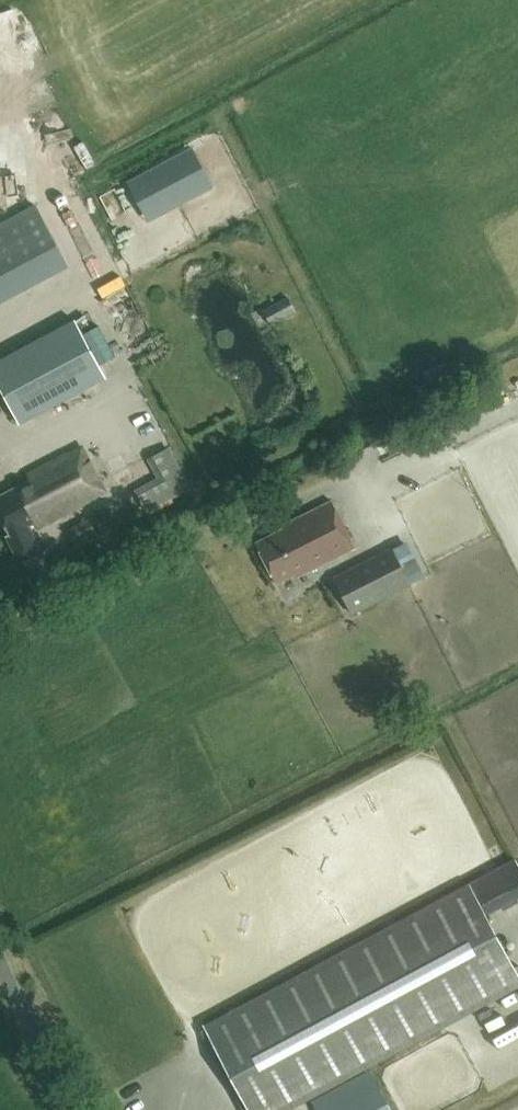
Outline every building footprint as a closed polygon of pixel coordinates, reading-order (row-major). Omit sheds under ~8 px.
[(0,360),(0,386),(20,424),(136,362),(105,304),(0,360)] [(172,492),(192,482),(173,441),(153,450),(172,492)] [(90,460),(83,447),(67,455),(66,454),(28,474),(31,480),(0,496),(0,515),(10,534),(6,536),(21,563),(43,551),(30,525),(35,523),(39,530),(90,503),(89,501),(106,492),(90,460)] [(137,483),(160,470),(153,457),(130,470),(137,483)] [(279,532),(256,543),(276,584),(296,574),(299,577),(356,548),(333,501),(277,528),(279,532)] [(89,518),(68,529),(78,548),(100,537),(89,518)] [(411,533),(394,537),(398,553),(415,549),(411,533)] [(394,594),(375,556),(333,577),(352,615),(394,594)] [(517,888),(517,871),(480,887),(486,901),(517,888)] [(517,986),(517,976),(469,884),(204,1026),(249,1109),(287,1109),(517,986)]
